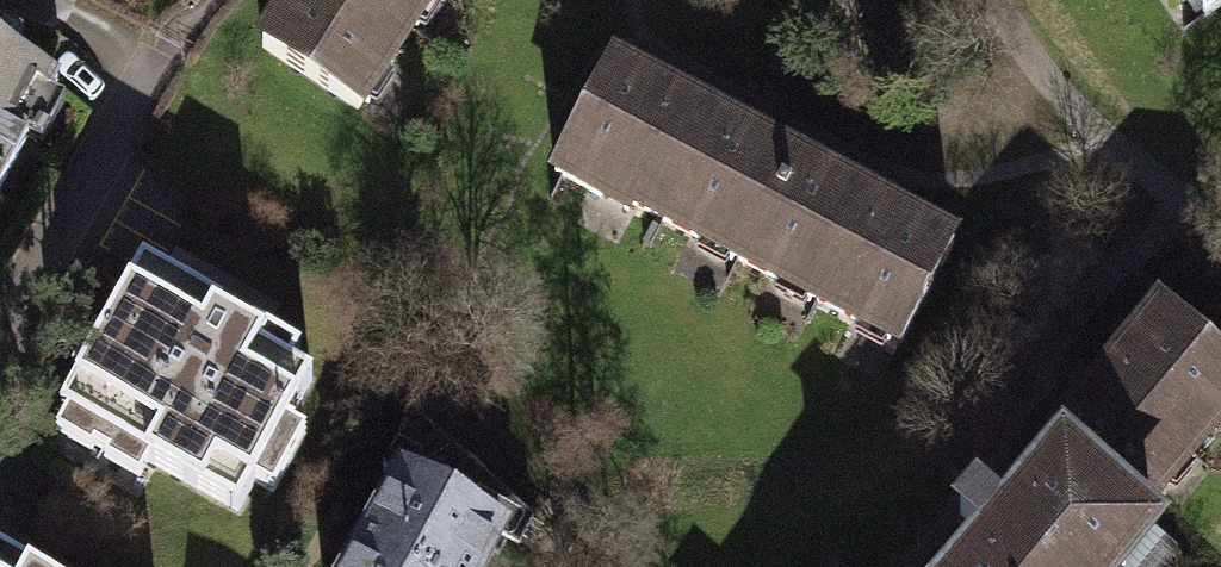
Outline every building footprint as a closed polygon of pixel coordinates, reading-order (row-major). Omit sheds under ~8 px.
[(430,0),(292,0),(265,46),(359,107),(430,0)] [(59,92),(0,60),(0,199),(59,92)] [(633,200),(739,260),(795,162),(614,61),(552,171),(626,212),(633,200)] [(739,260),(897,341),(950,246),(795,162),(739,260)] [(68,402),(235,496),(311,363),(143,269),(68,402)] [(1132,522),(1220,418),(1220,363),(1162,313),(1046,449),(1060,461),(1132,522)] [(497,534),(514,544),(529,520),(410,411),(378,467),(398,483),(351,566),(479,566),(497,534)] [(970,566),(1122,566),(1148,536),(1132,522),(1060,461),(1006,525),(976,499),(958,520),(988,545),(970,566)] [(13,546),(2,566),(50,566),(13,546)]
